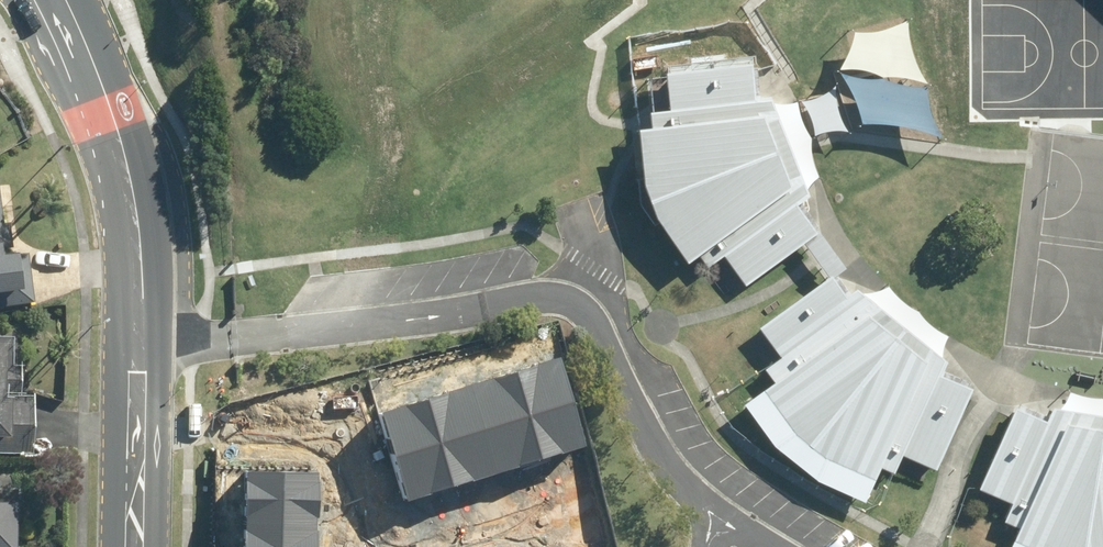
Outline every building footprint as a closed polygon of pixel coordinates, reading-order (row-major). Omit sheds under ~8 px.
[(725,254),(747,283),(820,229),(800,201),(811,193),(772,92),(756,93),(753,59),(667,65),(668,73),(648,74),(652,121),(641,121),(644,175),(658,213),(690,260),(701,253),(709,265),(725,254)] [(36,300),(30,250),(22,252),(21,244),(15,245),(12,217),(5,217),(0,174),(0,304),(36,300)] [(849,292),(834,270),(760,324),(782,356),(767,367),(776,380),(766,386),(798,430),(833,457),(876,477),(881,465),(896,470),(904,453),(938,469),(976,386),(943,371),(949,358),(858,284),(849,292)] [(32,449),(34,393),(21,393),(22,362),(13,362),(14,334),(0,333),(0,448),(32,449)] [(374,406),(401,495),(575,443),(549,354),(374,406)] [(1017,405),(982,487),(1014,500),(1006,519),(1022,526),(1016,538),(1038,546),(1102,546),(1102,411),(1056,404),(1050,420),(1017,405)] [(310,532),(312,470),(240,468),(239,530),(310,532)] [(19,499),(0,499),(0,546),(19,546),(19,499)] [(310,532),(239,530),(239,546),(310,546),(310,532)]
